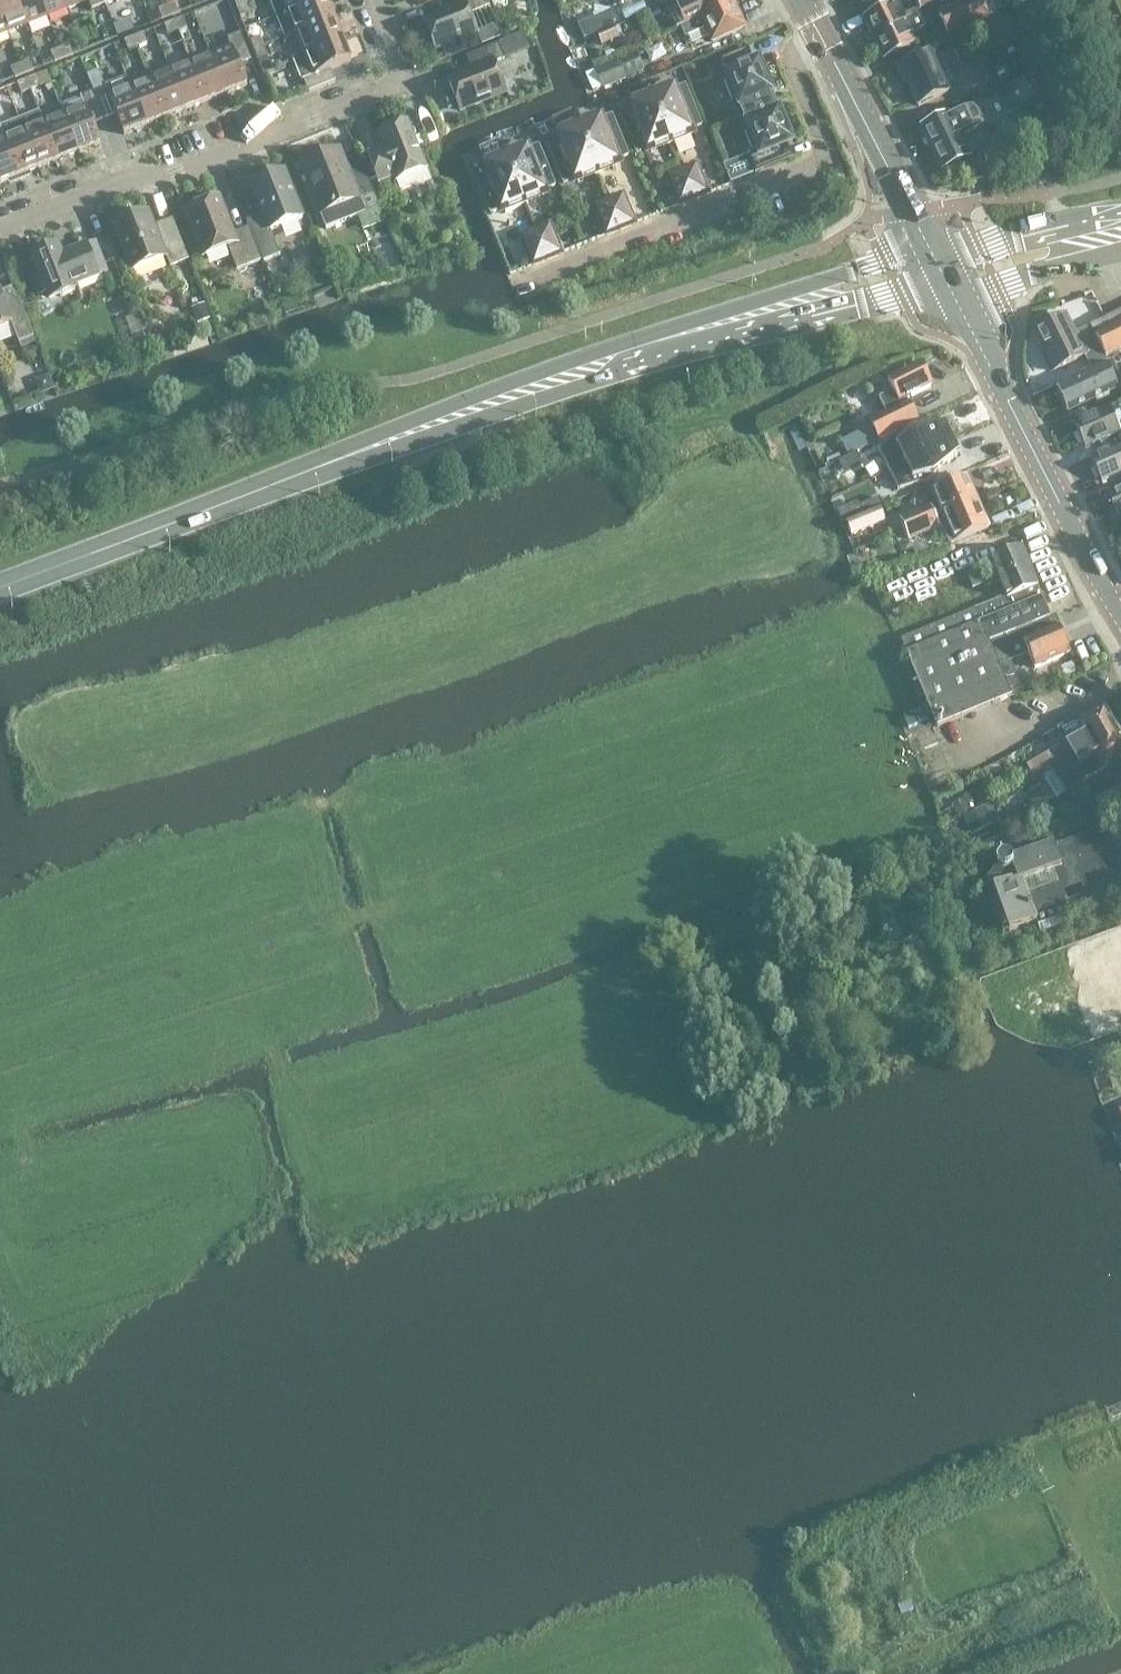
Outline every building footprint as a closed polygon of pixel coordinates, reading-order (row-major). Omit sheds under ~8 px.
[(8,32),(20,28),(29,24),(19,0),(0,0),(0,12),(8,32)] [(29,24),(43,19),(48,17),(41,0),(19,0),(29,24)] [(48,17),(67,10),(68,9),(64,0),(41,0),(48,17)] [(68,9),(89,1),(92,8),(93,10),(106,5),(104,0),(64,0),(68,9)] [(245,0),(234,0),(237,8),(246,4),(245,0)] [(275,18),(320,0),(268,0),(275,18)] [(275,18),(283,39),(295,34),(334,19),(326,0),(320,0),(275,18)] [(436,49),(477,32),(470,14),(489,7),(490,6),(487,0),(457,0),(459,6),(425,21),(436,49)] [(667,6),(677,29),(681,28),(680,27),(681,26),(730,4),(728,0),(680,0),(674,3),(670,5),(667,6)] [(918,8),(919,11),(945,0),(914,0),(918,8)] [(939,14),(948,35),(989,17),(982,0),(970,0),(939,14)] [(173,17),(180,14),(177,4),(172,6),(169,7),(173,17)] [(246,4),(237,8),(241,18),(250,15),(246,4)] [(730,4),(681,26),(692,51),(741,28),(730,4)] [(894,4),(863,20),(873,40),(912,20),(921,15),(919,11),(918,8),(908,13),(901,17),(899,13),(894,4)] [(173,17),(169,7),(158,11),(162,21),(173,17)] [(8,32),(0,12),(0,36),(8,32)] [(1004,15),(978,26),(981,32),(988,51),(1018,39),(1010,20),(1008,13),(1004,15)] [(912,20),(873,40),(883,60),(915,43),(911,35),(927,27),(921,15),(912,20)] [(179,32),(187,28),(183,19),(175,22),(179,32)] [(304,55),(342,40),(334,19),(295,34),(304,55)] [(179,32),(175,22),(165,26),(168,36),(179,32)] [(619,38),(615,28),(598,35),(603,45),(619,38)] [(211,54),(227,93),(247,85),(239,65),(252,60),(241,33),(227,38),(230,46),(211,54)] [(521,34),(498,44),(504,58),(505,61),(528,51),(521,34)] [(138,47),(146,44),(143,35),(134,38),(138,47)] [(263,47),(259,37),(250,40),(254,50),(263,47)] [(138,47),(134,38),(125,42),(128,51),(138,47)] [(335,81),(330,69),(350,61),(342,40),(304,55),(295,58),(303,79),(308,92),(335,81)] [(448,81),(460,110),(505,92),(494,62),(504,58),(498,44),(466,56),(472,71),(448,81)] [(65,59),(73,56),(70,46),(61,50),(65,59)] [(263,47),(254,50),(258,59),(266,55),(263,47)] [(65,59),(61,50),(50,53),(54,64),(65,59)] [(721,61),(727,75),(726,75),(730,83),(725,84),(733,102),(737,100),(739,105),(735,107),(740,118),(776,103),(776,102),(773,103),(770,95),(773,94),(770,87),(774,85),(767,67),(763,69),(759,61),(754,64),(749,50),(721,61)] [(595,72),(586,75),(593,92),(602,88),(603,89),(646,71),(637,51),(594,69),(595,72)] [(906,81),(917,105),(946,91),(927,53),(895,67),(902,82),(902,83),(906,81)] [(191,62),(206,101),(227,93),(211,54),(191,62)] [(170,70),(186,109),(206,101),(191,62),(170,70)] [(703,62),(686,69),(692,82),(708,76),(703,62)] [(26,75),(34,72),(30,63),(22,65),(26,75)] [(26,75),(22,65),(11,69),(15,79),(26,75)] [(150,78),(166,117),(186,109),(170,70),(150,78)] [(32,90),(40,87),(36,78),(28,81),(32,90)] [(130,86),(145,125),(166,117),(150,78),(130,86)] [(1006,93),(1015,114),(1031,107),(1037,119),(1053,112),(1039,79),(1006,93)] [(32,90),(28,81),(17,85),(21,94),(32,90)] [(94,92),(105,119),(117,114),(125,133),(145,125),(130,86),(111,94),(107,86),(94,92)] [(651,95),(672,145),(692,136),(691,134),(694,132),(693,130),(702,126),(686,87),(676,91),(675,88),(672,89),(671,87),(651,95)] [(105,119),(94,92),(82,96),(81,97),(62,105),(65,112),(80,151),(101,143),(93,123),(105,119)] [(632,103),(633,106),(629,107),(631,110),(621,114),(637,154),(647,149),(648,152),(651,151),(652,153),(672,145),(651,95),(632,103)] [(776,103),(740,118),(744,129),(748,127),(750,132),(746,134),(753,151),(757,150),(760,156),(750,160),(756,175),(794,159),(788,146),(793,144),(790,136),(794,134),(787,117),(783,119),(780,111),(777,112),(774,104),(777,103),(776,103)] [(949,115),(921,129),(931,151),(960,137),(959,136),(984,125),(975,107),(951,119),(949,115)] [(60,159),(44,120),(41,112),(20,120),(39,168),(60,159)] [(80,151),(65,112),(44,120),(60,159),(80,151)] [(578,126),(598,174),(618,166),(617,165),(620,163),(619,161),(629,157),(613,117),(603,121),(602,118),(598,120),(598,117),(578,126)] [(3,137),(18,176),(39,168),(20,120),(0,128),(0,130),(3,137)] [(395,178),(401,193),(431,182),(409,122),(383,133),(386,141),(381,144),(383,148),(368,155),(379,184),(395,178)] [(578,126),(559,134),(559,136),(556,137),(557,140),(548,144),(564,183),(574,179),(575,182),(578,181),(579,183),(598,174),(578,126)] [(18,176),(3,137),(0,138),(0,183),(18,176)] [(960,137),(931,151),(941,172),(955,166),(958,174),(972,167),(968,159),(970,158),(960,137)] [(505,156),(525,205),(544,197),(544,195),(547,194),(546,191),(556,187),(539,147),(529,151),(528,148),(525,150),(524,148),(505,156)] [(326,229),(380,207),(369,180),(355,185),(340,149),(301,165),(326,229)] [(987,174),(1009,169),(1005,152),(983,156),(987,174)] [(474,174),(491,214),(500,210),(502,212),(505,211),(506,213),(525,205),(505,156),(481,166),(482,168),(478,169),(480,172),(474,174)] [(683,171),(694,200),(709,194),(697,165),(683,171)] [(668,177),(680,206),(694,200),(683,171),(668,177)] [(247,220),(263,262),(280,255),(271,230),(303,218),(284,172),(251,185),(263,214),(247,220)] [(609,202),(621,230),(635,224),(624,196),(609,202)] [(185,211),(203,257),(228,247),(237,270),(262,261),(249,228),(234,233),(220,198),(185,211)] [(595,208),(607,236),(621,230),(609,202),(595,208)] [(114,225),(132,271),(166,257),(170,267),(189,260),(175,223),(159,229),(155,227),(149,211),(114,225)] [(562,255),(550,226),(536,232),(548,260),(562,255)] [(548,260),(536,232),(522,238),(533,266),(548,260)] [(48,296),(59,292),(61,297),(76,291),(75,288),(108,274),(95,244),(62,257),(58,247),(33,258),(40,276),(33,279),(39,295),(46,292),(48,296)] [(351,272),(338,276),(343,292),(356,288),(351,272)] [(11,324),(19,343),(34,337),(18,296),(4,301),(0,291),(0,328),(11,324)] [(205,304),(193,309),(198,324),(211,319),(205,304)] [(1086,330),(1087,331),(1088,331),(1100,357),(1099,358),(1100,359),(1101,359),(1103,363),(1108,361),(1106,358),(1120,351),(1120,313),(1091,327),(1091,328),(1086,330)] [(1066,316),(1034,331),(1054,372),(1085,357),(1091,369),(1103,363),(1101,359),(1100,359),(1099,358),(1100,357),(1088,331),(1087,331),(1086,330),(1075,335),(1066,316)] [(144,334),(134,338),(139,351),(149,347),(144,334)] [(1120,381),(1111,363),(1057,388),(1067,411),(1100,396),(1102,398),(1120,389),(1120,381)] [(902,403),(931,389),(920,367),(889,382),(894,394),(880,401),(888,416),(872,424),(881,442),(917,423),(908,405),(904,407),(902,403)] [(49,375),(36,381),(42,395),(55,389),(49,375)] [(1074,425),(1086,448),(1120,432),(1120,431),(1116,420),(1120,417),(1120,401),(1108,407),(1109,409),(1074,425)] [(904,434),(879,452),(889,472),(953,441),(946,426),(930,429),(921,431),(904,434)] [(869,428),(855,435),(863,449),(876,442),(869,428)] [(953,441),(889,472),(898,491),(928,482),(941,471),(948,465),(960,454),(953,441)] [(1092,460),(1103,482),(1120,474),(1120,447),(1092,460)] [(858,453),(839,462),(843,471),(862,461),(858,453)] [(938,502),(899,518),(905,532),(975,501),(972,493),(973,490),(970,484),(967,482),(965,478),(934,492),(938,502)] [(1108,495),(1119,519),(1120,518),(1120,489),(1108,495)] [(880,498),(861,507),(865,515),(884,506),(880,498)] [(975,501),(905,532),(909,542),(941,527),(950,548),(986,532),(983,525),(986,524),(984,520),(985,517),(982,511),(979,510),(975,501)] [(884,523),(878,509),(846,523),(851,537),(884,523)] [(926,544),(913,550),(918,560),(930,554),(926,544)] [(1021,548),(991,560),(1006,597),(1013,613),(1043,601),(1021,548)] [(1006,597),(901,641),(937,728),(1011,698),(993,655),(1025,642),(1013,613),(1006,597)] [(1043,601),(1013,613),(1025,642),(1059,627),(1056,619),(1051,621),(1043,601)] [(1059,627),(1025,642),(1036,668),(1070,654),(1069,652),(1070,649),(1068,643),(1065,642),(1059,627)] [(1074,662),(1061,668),(1065,679),(1079,673),(1074,662)] [(1067,744),(1028,766),(1034,778),(1048,770),(1118,729),(1106,708),(1081,723),(1079,719),(1059,731),(1067,744)] [(1048,770),(1054,780),(1076,767),(1096,756),(1102,766),(1120,755),(1120,734),(1118,729),(1048,770)] [(1120,821),(1120,796),(1119,791),(1090,807),(1100,830),(1055,847),(1053,843),(1009,857),(1007,857),(1003,856),(1000,857),(997,859),(997,862),(996,863),(996,866),(997,868),(987,881),(990,890),(987,892),(1003,935),(1037,923),(1038,928),(1072,915),(1065,892),(1082,886),(1087,900),(1117,890),(1114,878),(1120,875),(1120,858),(1111,828),(1120,821)] [(957,803),(952,806),(959,818),(962,816),(973,811),(966,798),(957,803)] [(986,806),(964,817),(972,834),(994,823),(986,806)] [(945,813),(940,816),(943,821),(948,819),(945,813)] [(907,873),(893,877),(898,892),(912,888),(907,873)] [(1077,969),(1086,994),(1120,981),(1120,953),(1077,969)] [(771,954),(756,959),(760,969),(775,964),(771,954)] [(961,986),(946,991),(950,1002),(965,996),(961,986)] [(910,1600),(898,1605),(902,1615),(914,1610),(910,1600)]
